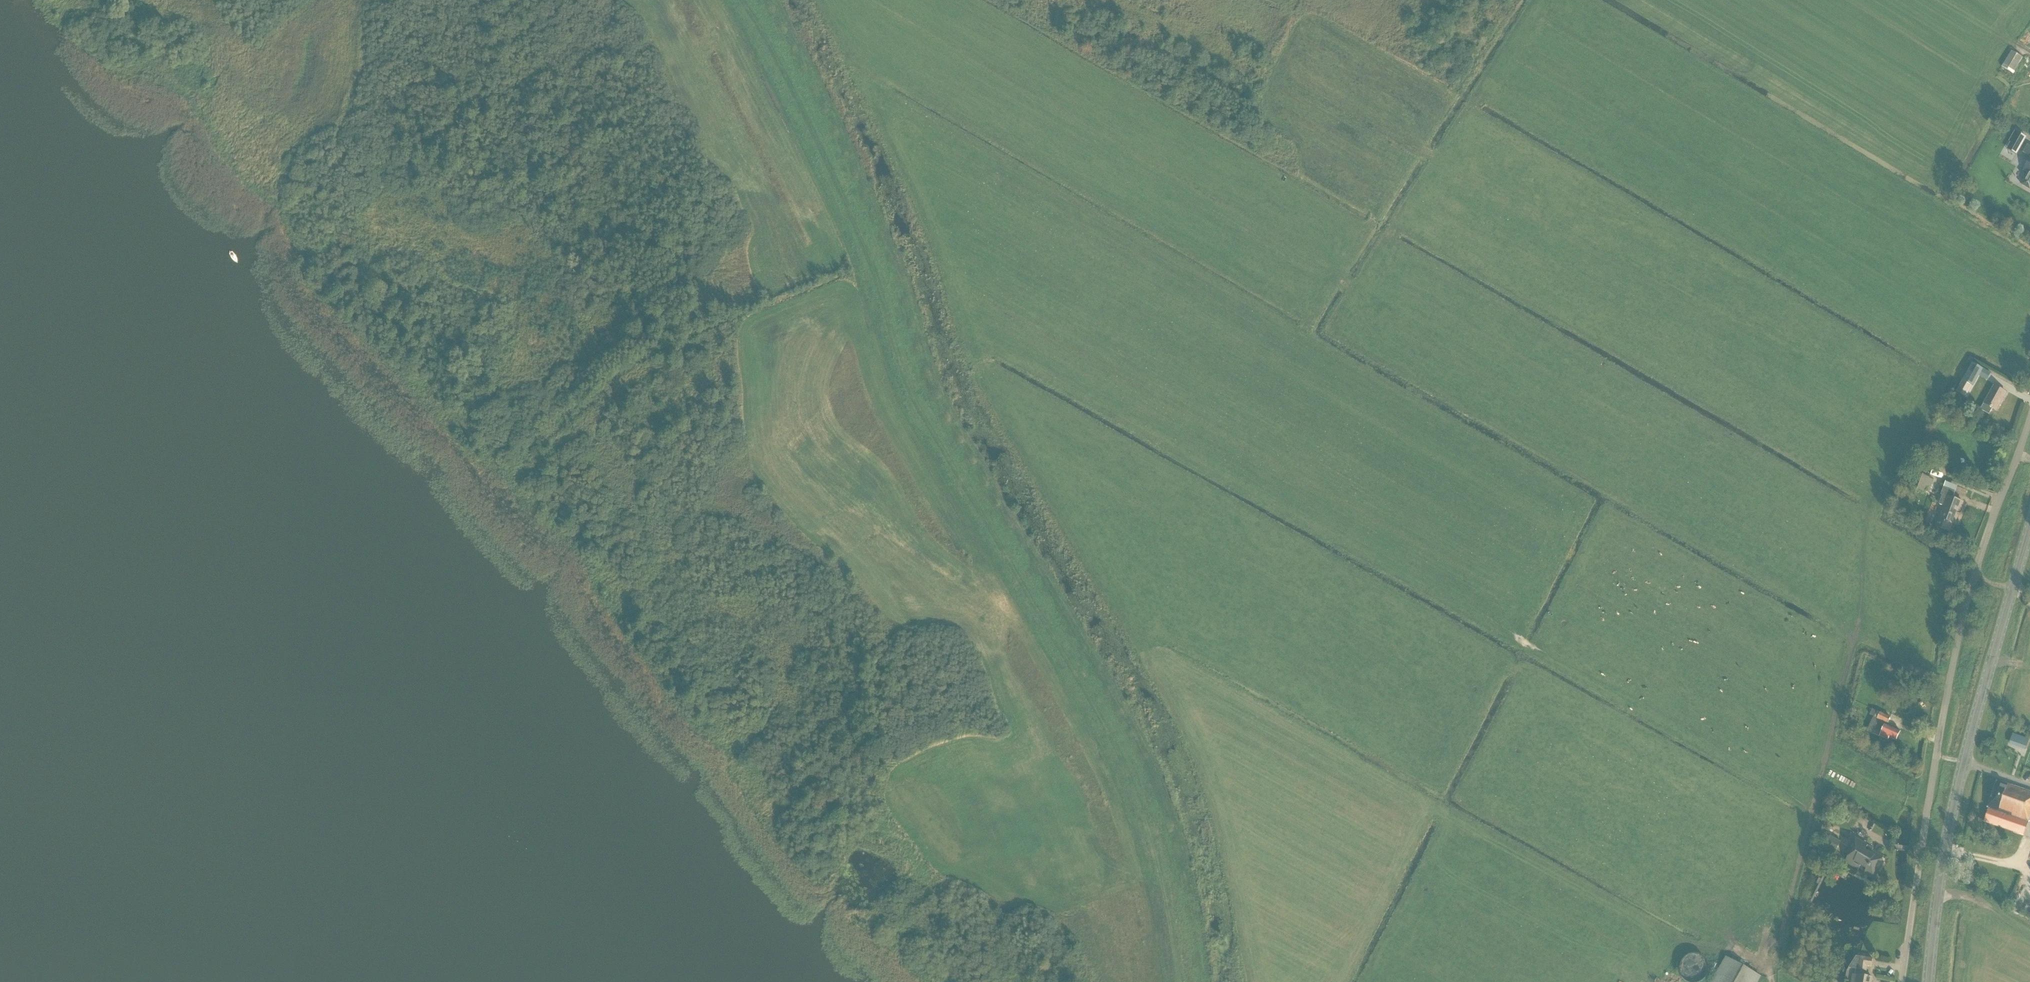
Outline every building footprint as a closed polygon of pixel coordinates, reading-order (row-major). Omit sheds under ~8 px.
[(2011,51),(2000,69),(2010,75),(2011,72),(2022,79),(2029,66),(2029,62),(2011,51)] [(2020,147),(2026,136),(2015,130),(2009,141),(2020,147)] [(1973,363),(1963,380),(1972,386),(1982,368),(1973,363)] [(1997,411),(2006,393),(1994,386),(1984,404),(1997,411)] [(1948,432),(1958,434),(1959,428),(1949,426),(1948,432)] [(1929,478),(1917,473),(1911,487),(1928,494),(1933,480),(1929,478)] [(1943,488),(1941,494),(1943,495),(1939,504),(1944,506),(1939,518),(1937,518),(1934,526),(1950,532),(1953,524),(1955,524),(1963,503),(1953,499),(1955,492),(1943,488)] [(1888,740),(1889,738),(1896,741),(1900,732),(1885,725),(1886,723),(1889,724),(1892,718),(1880,713),(1877,711),(1874,717),(1873,716),(1867,731),(1872,733),(1873,733),(1877,735),(1888,740)] [(2029,814),(2029,792),(1997,780),(1987,809),(1989,809),(2027,823),(2029,814)] [(2023,835),(2027,823),(1989,809),(1985,821),(2023,835)] [(1844,844),(1848,838),(1833,828),(1830,834),(1844,844)] [(2016,842),(2018,837),(2008,833),(2006,839),(2016,842)] [(1840,842),(1831,836),(1825,846),(1835,852),(1840,842)] [(1871,853),(1873,850),(1856,839),(1847,852),(1851,855),(1847,861),(1873,878),(1881,864),(1875,860),(1877,857),(1871,853)] [(1725,956),(1710,981),(1757,981),(1760,976),(1725,956)] [(1868,966),(1871,967),(1873,959),(1861,957),(1859,970),(1867,971),(1868,966)]
